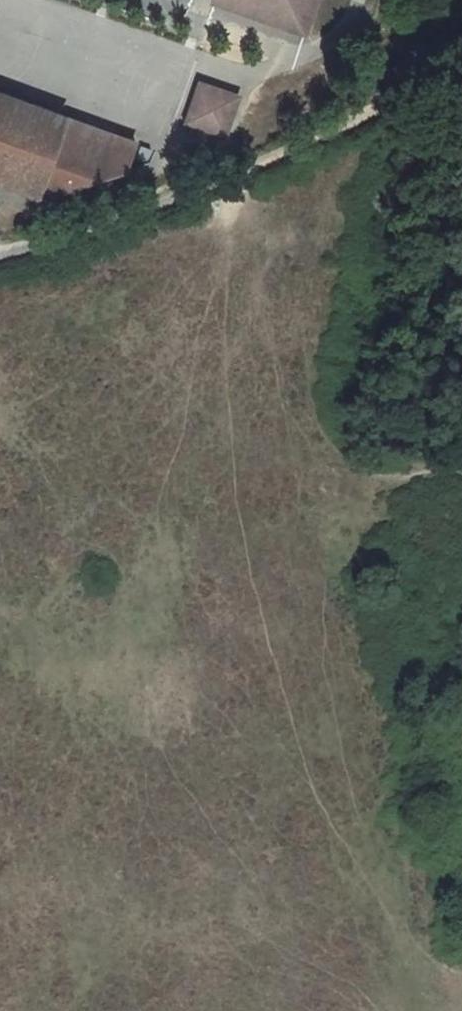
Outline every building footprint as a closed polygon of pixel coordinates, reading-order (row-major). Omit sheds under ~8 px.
[(213,3),(305,34),(317,0),(214,0),(213,3)] [(238,98),(201,85),(188,123),(225,136),(238,98)] [(38,199),(42,190),(54,194),(96,180),(51,164),(67,120),(0,95),(0,185),(38,199)] [(67,120),(51,164),(96,180),(127,171),(136,145),(67,120)]
